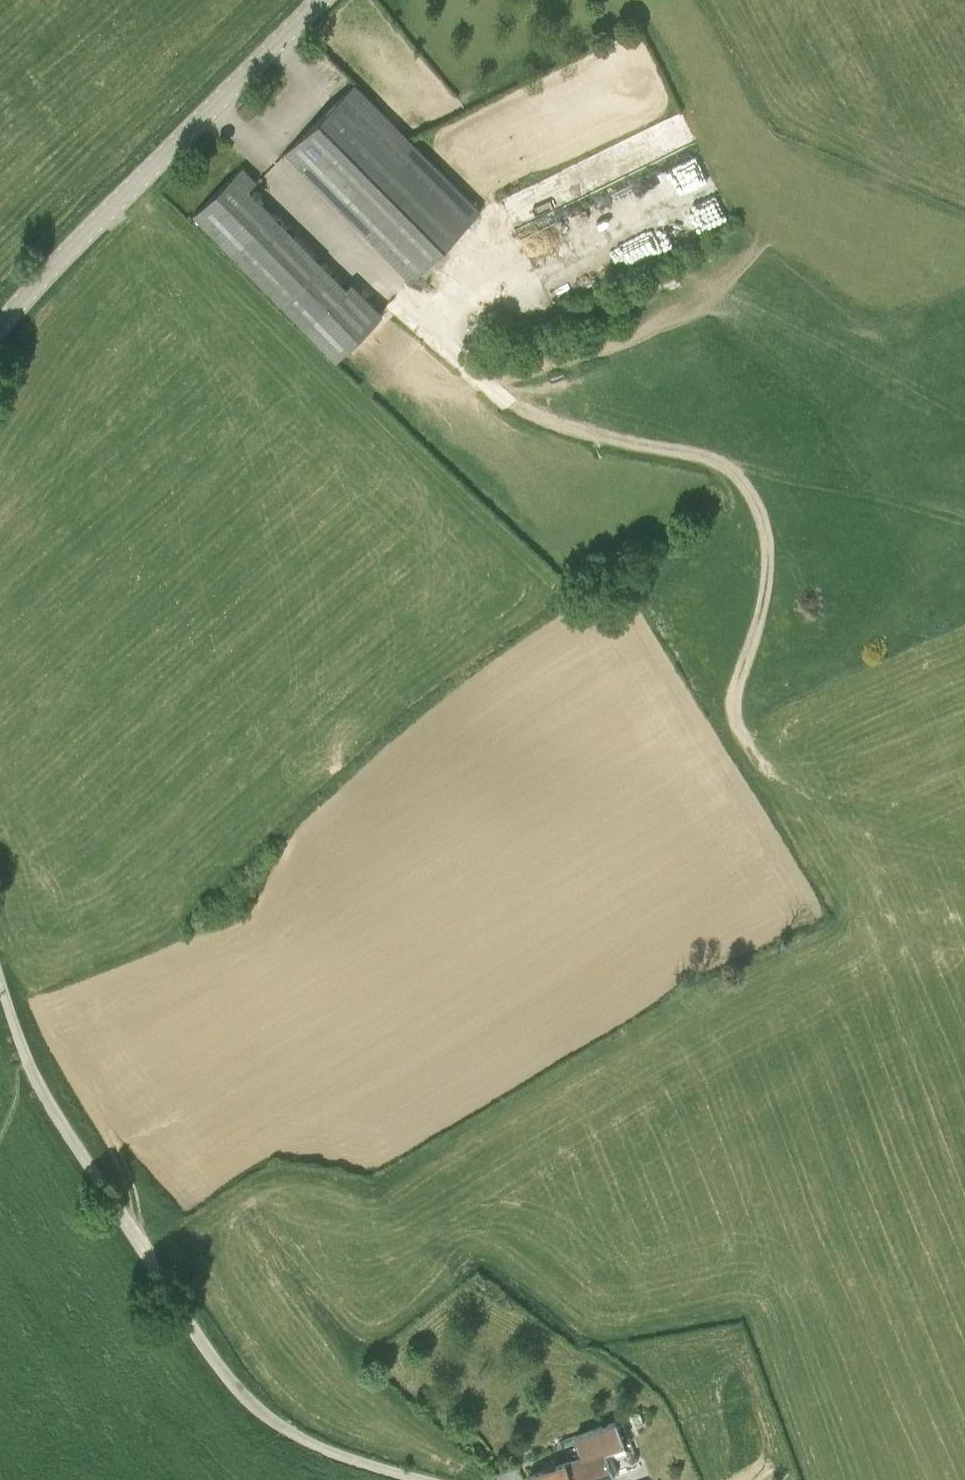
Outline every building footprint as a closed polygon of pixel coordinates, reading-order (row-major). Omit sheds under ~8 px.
[(480,209),(368,97),(354,83),(285,152),(411,278),(480,209)] [(656,128),(510,191),(522,220),(668,157),(658,135),(656,128)] [(346,286),(258,198),(249,189),(257,180),(242,166),(193,215),(282,303),(336,359),(382,312),(351,281),(346,286)] [(657,212),(663,238),(677,234),(678,238),(706,231),(699,202),(657,212)] [(614,1474),(605,1449),(624,1442),(616,1420),(574,1435),(582,1456),(529,1476),(530,1479),(597,1479),(614,1474)]
